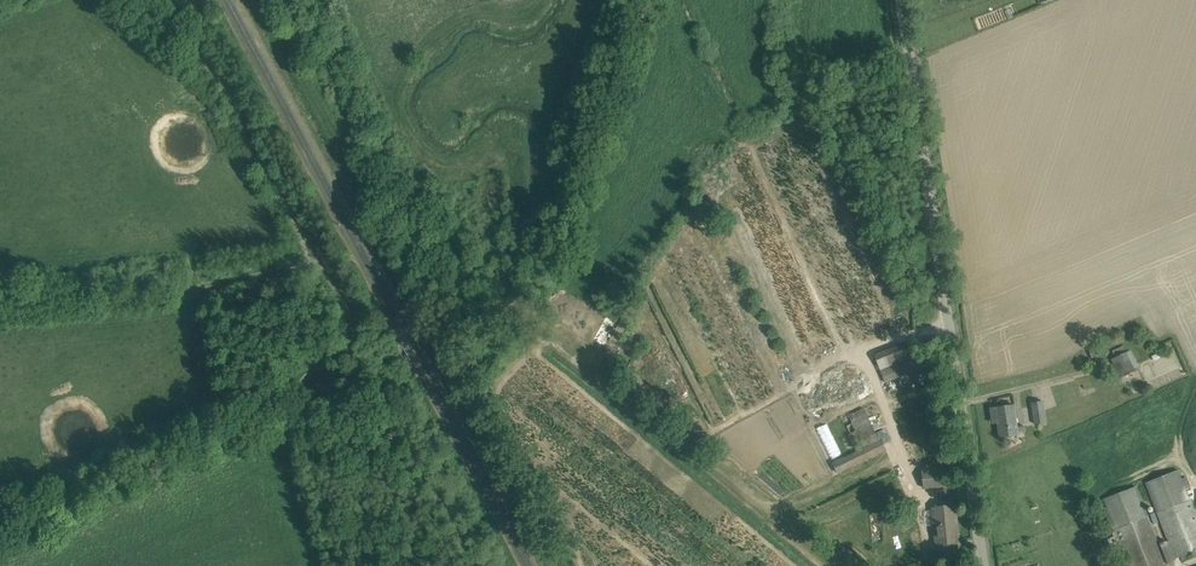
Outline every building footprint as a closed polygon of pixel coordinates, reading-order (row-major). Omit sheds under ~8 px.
[(837,199),(847,194),(837,174),(827,178),(837,199)] [(875,357),(885,382),(930,364),(920,339),(875,357)] [(1125,344),(1112,350),(1115,358),(1112,359),(1122,378),(1131,373),(1140,369),(1131,351),(1129,352),(1125,344)] [(1098,346),(1087,349),(1090,358),(1100,354),(1098,346)] [(1159,352),(1152,356),(1154,361),(1162,357),(1159,352)] [(1032,403),(1035,424),(1046,422),(1043,401),(1032,403)] [(1014,406),(991,409),(992,418),(997,418),(1000,438),(1018,435),(1018,432),(1025,431),(1025,426),(1017,427),(1014,406)] [(834,463),(838,473),(886,450),(881,440),(879,441),(863,409),(849,416),(852,424),(847,426),(850,433),(848,435),(855,448),(862,444),(865,448),(834,463)] [(923,471),(924,488),(941,486),(953,485),(952,468),(940,469),(923,471)] [(1147,483),(1176,558),(1195,550),(1195,515),(1189,497),(1194,495),(1187,477),(1182,479),(1179,470),(1147,483)] [(1104,499),(1130,565),(1166,565),(1165,564),(1174,560),(1167,541),(1158,545),(1135,487),(1104,499)] [(955,506),(931,508),(936,552),(928,553),(929,563),(961,560),(955,506)] [(1155,513),(1150,515),(1154,525),(1158,523),(1155,513)]
